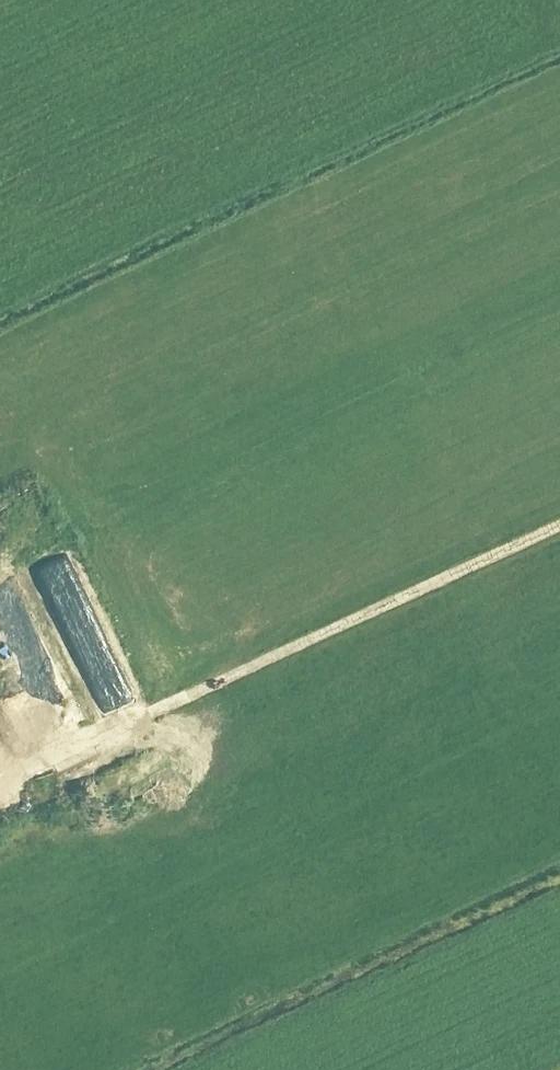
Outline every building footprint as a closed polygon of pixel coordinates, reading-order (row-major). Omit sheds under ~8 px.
[(82,678),(96,672),(92,663),(109,656),(103,642),(72,655),(82,678)] [(86,693),(95,711),(90,714),(98,730),(112,722),(95,688),(86,693)]
